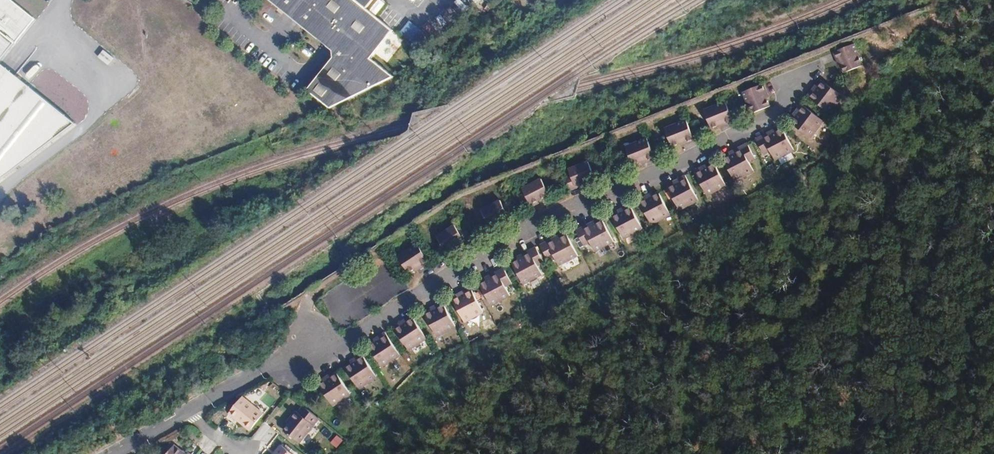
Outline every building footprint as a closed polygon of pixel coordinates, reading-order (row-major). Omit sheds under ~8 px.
[(76,121),(1,60),(37,15),(18,0),(0,0),(0,179),(76,121)] [(336,48),(306,83),(330,103),(395,71),(428,49),(370,3),(366,0),(278,0),(336,48)] [(849,48),(833,55),(843,75),(858,68),(849,48)] [(815,89),(810,98),(831,111),(841,95),(823,84),(819,91),(815,89)] [(756,87),(737,94),(745,115),(761,109),(758,100),(761,99),(756,87)] [(721,104),(700,112),(707,129),(718,125),(719,128),(729,124),(721,104)] [(824,121),(804,107),(800,112),(803,115),(796,124),(812,136),(824,121)] [(692,142),(685,122),(664,130),(671,147),(681,143),(682,146),(692,142)] [(790,152),(781,133),(769,139),(767,135),(756,140),(763,156),(771,152),(775,159),(790,152)] [(646,140),(627,147),(633,164),(644,160),(645,162),(654,159),(646,140)] [(729,154),(731,159),(725,162),(734,181),(754,171),(749,161),(754,159),(748,146),(729,154)] [(569,171),(571,176),(566,178),(571,191),(581,187),(579,184),(593,179),(587,164),(569,171)] [(707,168),(695,174),(705,197),(723,188),(714,168),(708,171),(707,168)] [(698,201),(687,178),(674,184),(676,188),(670,191),(679,210),(698,201)] [(539,179),(520,189),(522,193),(517,196),(525,210),(536,205),(533,200),(547,193),(539,179)] [(649,196),(639,201),(650,224),(667,216),(658,197),(651,200),(649,196)] [(514,215),(507,202),(500,205),(498,202),(482,211),(489,224),(500,218),(502,222),(514,215)] [(641,230),(631,207),(617,213),(619,218),(615,220),(624,238),(641,230)] [(585,244),(593,241),(597,249),(613,241),(604,221),(598,224),(596,221),(578,229),(585,244)] [(449,228),(432,239),(441,253),(452,245),(454,248),(466,240),(459,230),(452,234),(449,228)] [(568,238),(562,241),(560,237),(541,246),(549,263),(556,260),(558,266),(577,257),(568,238)] [(415,248),(398,259),(409,275),(418,269),(419,271),(427,266),(415,248)] [(535,249),(517,258),(519,262),(514,265),(524,283),(541,274),(537,267),(543,264),(535,249)] [(482,279),(485,283),(479,286),(489,306),(508,295),(503,286),(507,284),(500,270),(482,279)] [(463,294),(452,300),(465,323),(482,313),(472,294),(466,298),(463,294)] [(451,328),(439,307),(427,313),(428,316),(424,319),(434,338),(451,328)] [(405,324),(394,331),(407,352),(423,342),(412,324),(407,327),(405,324)] [(398,357),(385,337),(373,345),(375,349),(371,351),(381,368),(398,357)] [(375,378),(362,356),(350,364),(352,368),(347,371),(357,389),(375,378)] [(331,377),(321,382),(335,404),(350,395),(339,377),(333,380),(331,377)] [(264,413),(243,396),(228,414),(249,431),(264,413)] [(300,443),(320,418),(304,405),(299,412),(297,410),(289,420),(292,422),(285,431),(300,443)] [(337,448),(343,439),(336,434),(330,443),(337,448)] [(271,453),(295,453),(280,442),(271,453)] [(188,451),(187,453),(175,444),(168,453),(192,453),(188,451)]
